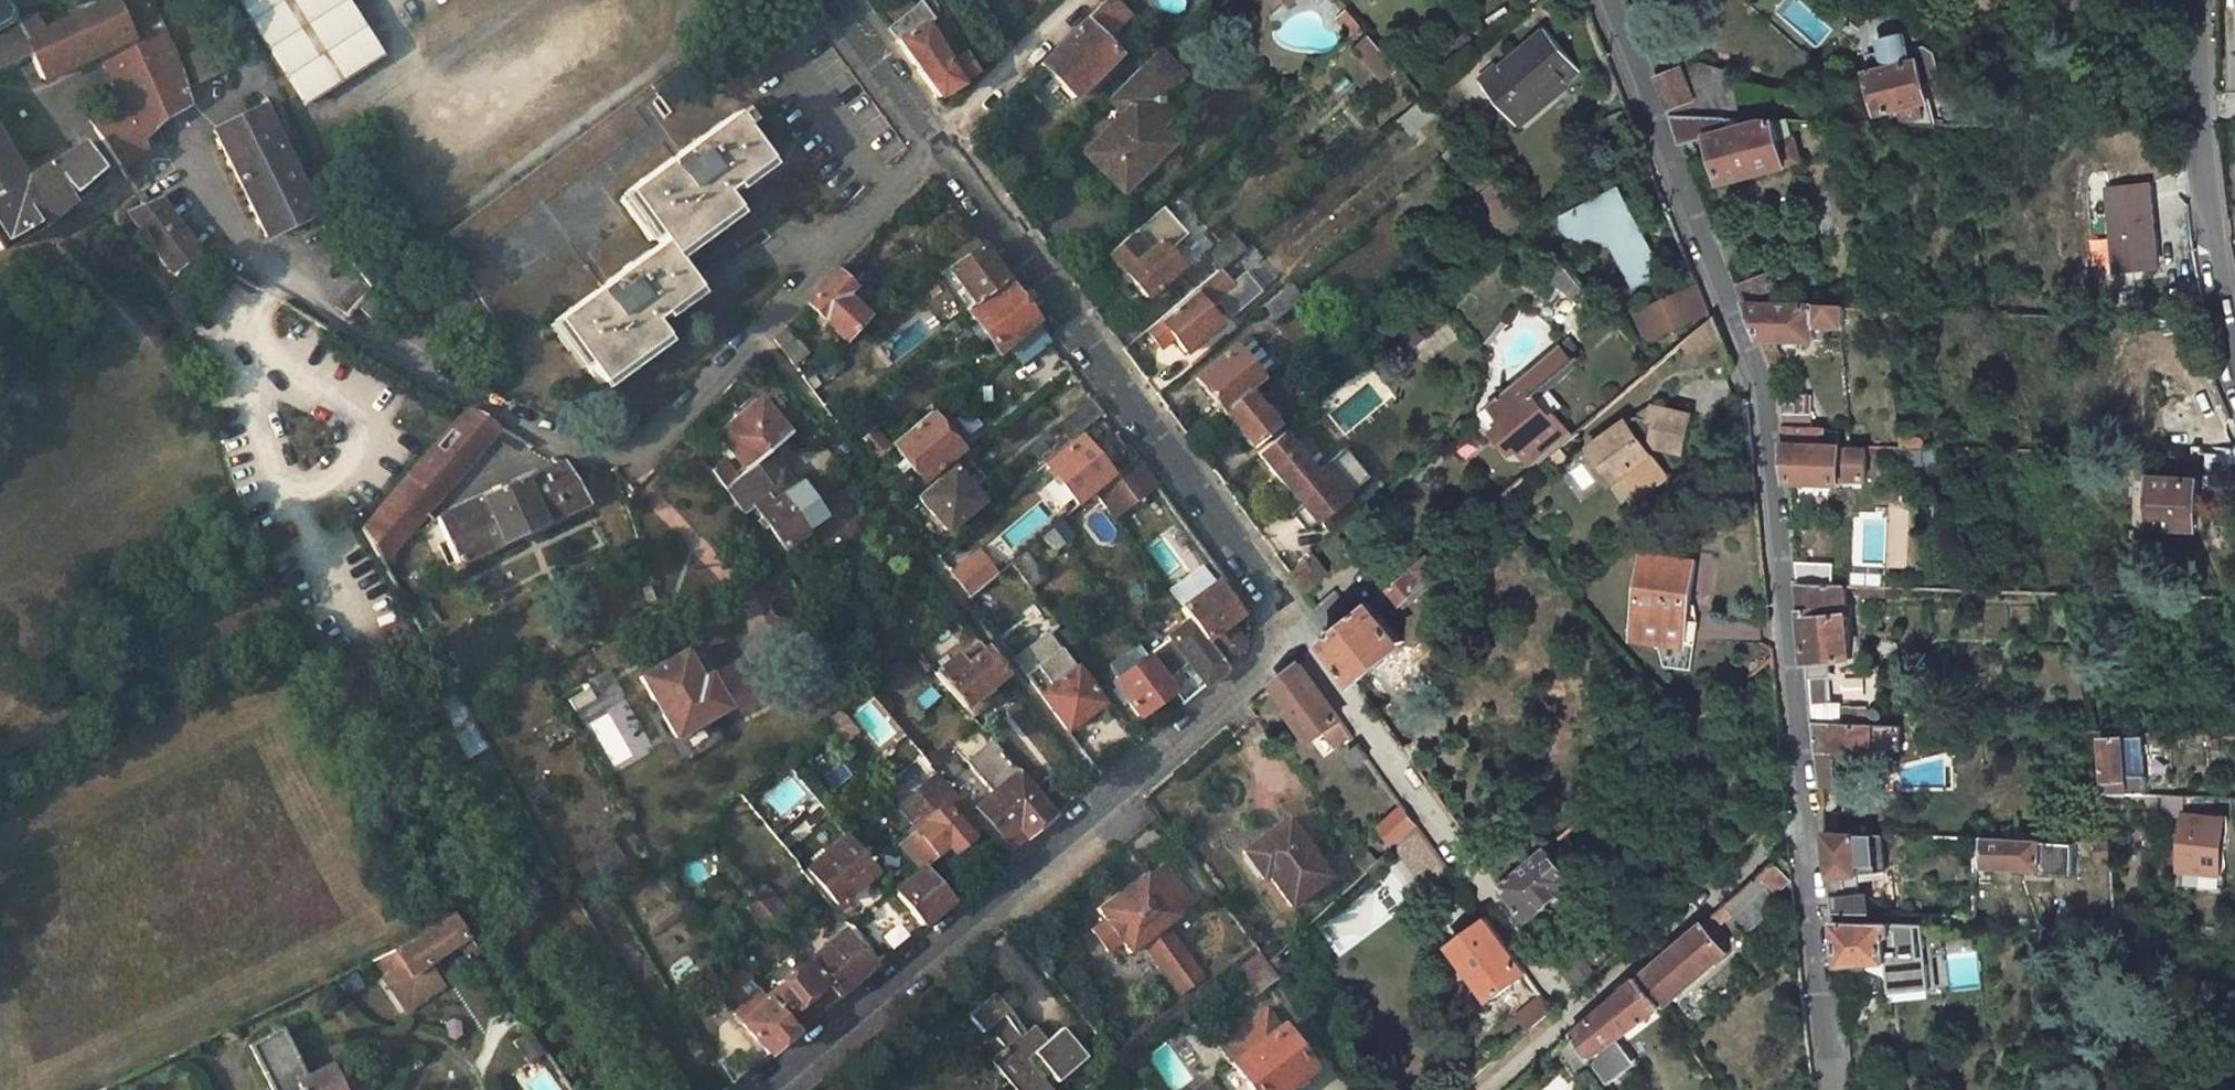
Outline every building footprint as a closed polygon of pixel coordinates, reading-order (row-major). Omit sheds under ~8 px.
[(17,23),(4,0),(0,0),(0,32),(17,23)] [(146,0),(109,0),(109,1),(128,42),(98,55),(122,107),(142,137),(164,115),(182,104),(187,102),(179,71),(146,0)] [(304,102),(378,56),(343,0),(240,0),(304,102)] [(0,32),(0,61),(27,50),(42,78),(98,55),(128,42),(109,1),(39,32),(33,17),(17,23),(0,32)] [(914,26),(922,18),(913,5),(885,28),(936,97),(956,83),(954,79),(968,69),(956,53),(946,60),(941,54),(936,58),(914,26)] [(1333,16),(1348,33),(1360,22),(1346,6),(1333,16)] [(1094,9),(1038,64),(1039,65),(1070,96),(1114,54),(1104,44),(1109,40),(1104,35),(1111,28),(1094,10),(1094,9)] [(1548,28),(1482,78),(1514,121),(1580,71),(1548,28)] [(1358,44),(1378,68),(1391,57),(1370,34),(1358,44)] [(1875,65),(1868,67),(1879,115),(1902,111),(1905,124),(1935,125),(1927,83),(1941,80),(1945,80),(1940,51),(1929,48),(1913,52),(1909,37),(1880,44),(1882,50),(1873,52),(1875,65)] [(183,57),(197,84),(214,75),(198,48),(183,57)] [(1143,171),(1171,143),(1162,134),(1172,124),(1172,95),(1181,86),(1180,73),(1153,48),(1105,95),(1122,113),(1083,152),(1117,187),(1138,166),(1143,171)] [(1378,68),(1385,76),(1398,65),(1391,57),(1378,68)] [(1731,118),(1729,74),(1704,61),(1683,70),(1682,67),(1657,77),(1673,116),(1731,118)] [(1868,67),(1855,69),(1852,122),(1869,123),(1905,124),(1902,111),(1879,115),(1868,67)] [(671,254),(733,208),(723,193),(766,162),(738,124),(743,121),(738,114),(733,117),(731,114),(692,142),(650,84),(437,240),(500,326),(586,265),(601,286),(553,321),(598,383),(662,336),(650,321),(694,287),(671,254)] [(189,117),(182,104),(164,115),(169,130),(189,117)] [(265,106),(264,106),(215,130),(266,238),(317,216),(265,106)] [(1777,120),(1732,133),(1731,118),(1673,116),(1685,148),(1711,140),(1725,186),(1807,163),(1800,139),(1784,144),(1777,120)] [(1784,144),(1800,139),(1795,120),(1777,120),(1784,144)] [(42,226),(100,174),(81,144),(32,174),(23,162),(16,158),(11,163),(0,145),(0,250),(42,226)] [(1468,177),(1478,190),(1494,177),(1483,165),(1468,177)] [(1478,190),(1474,193),(1506,229),(1525,214),(1494,177),(1478,190)] [(2158,267),(2154,229),(2149,230),(2148,223),(2153,223),(2149,183),(2106,188),(2115,272),(2158,267)] [(1615,245),(1630,284),(1663,271),(1648,232),(1635,237),(1631,227),(1633,226),(1635,225),(1636,223),(1637,222),(1638,220),(1639,217),(1640,215),(1640,213),(1631,189),(1572,210),(1576,214),(1568,224),(1594,246),(1595,244),(1596,242),(1596,241),(1597,239),(1598,238),(1599,236),(1601,235),(1611,234),(1615,245)] [(156,198),(126,215),(172,275),(197,253),(156,198)] [(1108,252),(1144,294),(1178,266),(1168,252),(1187,235),(1162,203),(1108,252)] [(755,210),(728,230),(737,242),(764,222),(755,210)] [(1635,237),(1648,232),(1640,213),(1640,215),(1639,217),(1638,220),(1637,222),(1636,223),(1635,225),(1633,226),(1631,227),(1635,237)] [(385,301),(324,225),(296,244),(351,310),(355,307),(370,317),(385,301)] [(1243,244),(1230,230),(1203,252),(1216,267),(1243,244)] [(932,262),(934,265),(942,275),(948,270),(973,303),(1002,279),(967,232),(932,262)] [(1594,246),(1615,245),(1611,234),(1601,235),(1599,236),(1598,238),(1597,239),(1596,241),(1596,242),(1595,244),(1594,246)] [(1218,271),(1144,332),(1160,352),(1170,343),(1183,357),(1222,325),(1209,309),(1215,304),(1229,320),(1261,292),(1242,271),(1230,283),(1218,271)] [(1770,272),(1737,283),(1745,304),(1780,305),(1770,272)] [(849,290),(833,273),(805,304),(817,316),(814,319),(820,325),(824,321),(843,340),(865,318),(843,295),(849,290)] [(1568,274),(1559,287),(1579,301),(1588,288),(1568,274)] [(938,277),(920,290),(946,326),(964,312),(938,277)] [(973,303),(965,310),(998,353),(1006,347),(1034,323),(1002,279),(973,303)] [(1696,283),(1638,310),(1648,336),(1706,309),(1696,283)] [(1806,326),(1835,326),(1837,307),(1780,305),(1745,304),(1759,339),(1806,341),(1806,326)] [(1684,339),(1697,355),(1722,335),(1713,314),(1709,317),(1684,339)] [(1019,363),(1047,340),(1034,323),(1006,347),(1019,363)] [(807,352),(785,325),(773,338),(792,364),(807,352)] [(1549,413),(1532,394),(1540,387),(1543,390),(1574,364),(1572,361),(1577,357),(1575,354),(1569,358),(1557,343),(1540,357),(1487,402),(1497,414),(1502,421),(1492,429),(1510,450),(1517,445),(1527,457),(1566,424),(1553,410),(1549,413)] [(1773,349),(1780,370),(1795,365),(1788,343),(1773,349)] [(1259,377),(1233,345),(1195,378),(1220,410),(1246,388),(1259,377)] [(1246,388),(1220,410),(1248,442),(1273,422),(1246,388)] [(1101,413),(1090,398),(1061,422),(1071,437),(1101,413)] [(764,453),(787,434),(758,400),(717,435),(745,470),(764,453)] [(1629,421),(1591,447),(1598,458),(1605,466),(1612,462),(1625,479),(1640,499),(1668,478),(1648,450),(1655,445),(1685,451),(1692,414),(1653,407),(1650,419),(1639,417),(1631,423),(1629,421)] [(376,557),(498,428),(498,427),(464,409),(357,524),(376,557)] [(928,412),(891,444),(921,480),(958,449),(928,412)] [(1811,430),(1811,414),(1780,412),(1783,446),(1826,447),(1826,431),(1811,430)] [(1497,414),(1486,423),(1492,429),(1502,421),(1497,414)] [(1534,464),(1573,432),(1566,424),(1527,457),(1534,464)] [(1368,475),(1343,446),(1319,466),(1323,471),(1317,476),(1279,430),(1256,450),(1294,496),(1301,490),(1307,497),(1291,511),(1306,528),(1318,517),(1325,525),(1352,502),(1346,494),(1368,475)] [(874,458),(886,448),(873,431),(862,439),(874,458)] [(1076,437),(1043,465),(1073,502),(1107,475),(1076,437)] [(1783,446),(1787,480),(1839,482),(1840,480),(1865,481),(1867,449),(1842,448),(1826,447),(1783,446)] [(545,453),(543,469),(561,462),(545,453)] [(753,505),(783,546),(806,531),(780,493),(789,487),(764,453),(745,470),(736,478),(724,488),(743,512),(753,505)] [(721,457),(709,467),(724,488),(736,478),(721,457)] [(1121,497),(1148,476),(1133,457),(1093,491),(1112,517),(1127,504),(1121,497)] [(1591,463),(1611,490),(1625,479),(1612,462),(1605,466),(1598,458),(1591,463)] [(1581,461),(1569,470),(1583,489),(1595,480),(1581,461)] [(585,502),(561,462),(543,469),(474,498),(432,519),(427,524),(431,531),(439,528),(456,563),(585,502)] [(2203,517),(2215,548),(2234,541),(2234,462),(2220,462),(2234,504),(2203,517)] [(976,500),(949,468),(918,495),(945,527),(976,500)] [(2201,483),(2150,478),(2145,525),(2196,530),(2201,483)] [(1051,526),(1058,536),(1065,530),(1058,519),(1051,526)] [(1052,551),(1063,542),(1058,536),(1051,526),(1040,535),(1052,551)] [(1323,642),(1371,698),(1431,648),(1378,608),(1383,603),(1386,607),(1391,603),(1395,608),(1410,596),(1414,601),(1430,588),(1427,584),(1444,571),(1441,567),(1461,551),(1449,536),(1333,632),(1323,642)] [(1301,589),(1330,565),(1315,547),(1287,570),(1301,589)] [(1041,578),(1021,550),(1007,562),(1016,574),(1027,589),(1041,578)] [(967,596),(994,573),(978,552),(951,574),(967,596)] [(1692,561),(1643,554),(1631,637),(1680,644),(1692,561)] [(1007,562),(1002,566),(1011,578),(1016,574),(1007,562)] [(1235,613),(1213,583),(1180,608),(1188,619),(1225,668),(1243,652),(1244,642),(1228,618),(1235,613)] [(1798,583),(1806,662),(1850,659),(1843,584),(1798,583)] [(419,611),(403,585),(395,590),(411,616),(419,611)] [(1076,675),(1032,612),(1000,635),(1012,651),(1009,653),(1064,728),(1097,704),(1085,686),(1076,675)] [(1167,630),(1142,648),(1147,655),(1173,690),(1182,703),(1225,668),(1188,619),(1171,633),(1167,630)] [(1764,640),(1764,622),(1717,621),(1717,639),(1764,640)] [(1001,673),(978,643),(958,660),(954,656),(934,672),(962,706),(980,691),(1001,673)] [(420,652),(429,668),(436,663),(427,648),(420,652)] [(672,736),(723,708),(700,667),(692,671),(682,653),(640,676),(672,736)] [(1173,690),(1147,655),(1111,682),(1136,716),(1173,690)] [(1287,711),(1309,741),(1327,728),(1339,744),(1351,736),(1298,663),(1272,685),(1290,710),(1287,711)] [(1076,675),(1085,686),(1089,683),(1081,671),(1076,675)] [(469,715),(464,718),(448,691),(432,700),(460,748),(481,735),(469,715)] [(988,702),(980,691),(962,706),(971,717),(988,702)] [(1873,705),(1810,702),(1812,721),(1873,723),(1873,705)] [(828,725),(852,740),(862,725),(837,710),(828,725)] [(1835,753),(1871,753),(1873,723),(1812,721),(1815,752),(1819,787),(1835,787),(1835,753)] [(968,732),(979,747),(989,739),(977,724),(968,732)] [(1889,739),(1914,743),(1916,728),(1891,724),(1889,739)] [(1031,763),(1051,753),(1037,726),(1017,736),(1031,763)] [(965,759),(990,791),(974,805),(1000,838),(994,843),(1003,854),(1050,814),(1031,789),(989,739),(979,747),(965,759)] [(2109,795),(2131,795),(2127,740),(2105,739),(2109,795)] [(1368,759),(1358,745),(1347,754),(1356,767),(1368,759)] [(981,827),(937,772),(906,799),(925,823),(914,832),(933,855),(946,846),(951,852),(970,837),(970,836),(981,827)] [(1050,814),(1066,801),(1047,777),(1031,789),(1050,814)] [(2165,796),(2164,812),(2189,813),(2190,797),(2165,796)] [(1403,806),(1378,825),(1393,846),(1403,837),(1416,825),(1403,806)] [(2186,818),(2183,869),(2220,871),(2222,820),(2186,818)] [(1289,904),(1328,876),(1287,820),(1243,851),(1262,878),(1266,874),(1289,904)] [(1165,825),(1129,851),(1139,864),(1141,867),(1157,855),(1174,878),(1193,864),(1165,825)] [(1416,825),(1403,837),(1435,878),(1448,867),(1416,825)] [(1510,849),(1488,868),(1501,886),(1546,847),(1532,831),(1524,837),(1522,835),(1508,847),(1510,849)] [(917,868),(933,855),(914,832),(898,845),(917,868)] [(874,871),(844,834),(806,867),(835,902),(874,871)] [(1824,834),(1832,912),(1867,913),(1866,896),(1862,896),(1861,879),(1876,877),(1883,868),(1881,835),(1824,834)] [(1976,838),(1975,870),(2042,871),(2043,840),(1976,838)] [(2112,842),(2099,841),(2100,859),(2114,860),(2112,842)] [(2086,875),(2087,843),(2064,843),(2063,875),(2086,875)] [(1501,886),(1529,923),(1576,884),(1546,847),(1501,886)] [(1139,864),(1087,901),(1120,948),(1133,938),(1171,991),(1198,973),(1160,920),(1172,911),(1169,907),(1187,894),(1174,878),(1157,855),(1141,867),(1139,864)] [(1722,907),(1721,907),(1729,916),(1745,935),(1791,893),(1790,880),(1774,862),(1722,907)] [(946,901),(920,869),(899,885),(891,892),(918,925),(946,901)] [(891,892),(899,885),(889,873),(881,880),(891,892)] [(918,925),(891,892),(857,920),(885,953),(918,925)] [(761,926),(771,918),(752,894),(744,902),(752,912),(751,913),(761,926)] [(1702,924),(1709,932),(1729,916),(1721,907),(1702,924)] [(403,940),(372,955),(400,1006),(438,984),(425,960),(456,943),(465,954),(473,948),(449,913),(422,929),(403,940)] [(1486,920),(1452,945),(1490,997),(1525,973),(1486,920)] [(1916,957),(1914,938),(1915,924),(1833,920),(1838,964),(1916,957)] [(1709,932),(1702,924),(1640,977),(1659,1005),(1661,1007),(1725,952),(1709,932)] [(1945,939),(1946,925),(1915,924),(1914,938),(1945,939)] [(844,931),(806,961),(834,995),(871,964),(844,931)] [(1576,988),(1596,970),(1582,950),(1560,966),(1576,988)] [(1280,964),(1273,955),(1266,962),(1272,971),(1280,964)] [(806,961),(763,996),(792,1031),(834,995),(806,961)] [(742,980),(753,992),(757,989),(739,967),(732,972),(740,981),(742,980)] [(1595,1051),(1659,1005),(1640,977),(1572,1035),(1591,1060),(1598,1055),(1595,1051)] [(730,1011),(764,1053),(765,1054),(792,1031),(763,996),(757,989),(753,992),(730,1011)] [(1016,1089),(1055,1089),(1045,1078),(1051,1072),(1057,1080),(1088,1054),(1062,1025),(1044,1040),(1029,1023),(1023,1029),(990,994),(963,1017),(978,1034),(984,1029),(1001,1048),(989,1059),(1016,1089)] [(1519,1016),(1530,1029),(1553,1010),(1542,996),(1519,1016)] [(1267,1014),(1220,1049),(1230,1062),(1277,1027),(1267,1014)] [(281,1026),(247,1043),(271,1089),(345,1089),(337,1073),(315,1084),(310,1074),(306,1075),(281,1026)] [(1228,1064),(1248,1089),(1280,1089),(1308,1068),(1277,1027),(1230,1062),(1228,1064)] [(1572,1035),(1556,1049),(1574,1072),(1591,1060),(1572,1035)] [(315,1084),(337,1073),(332,1063),(310,1074),(315,1084)]
